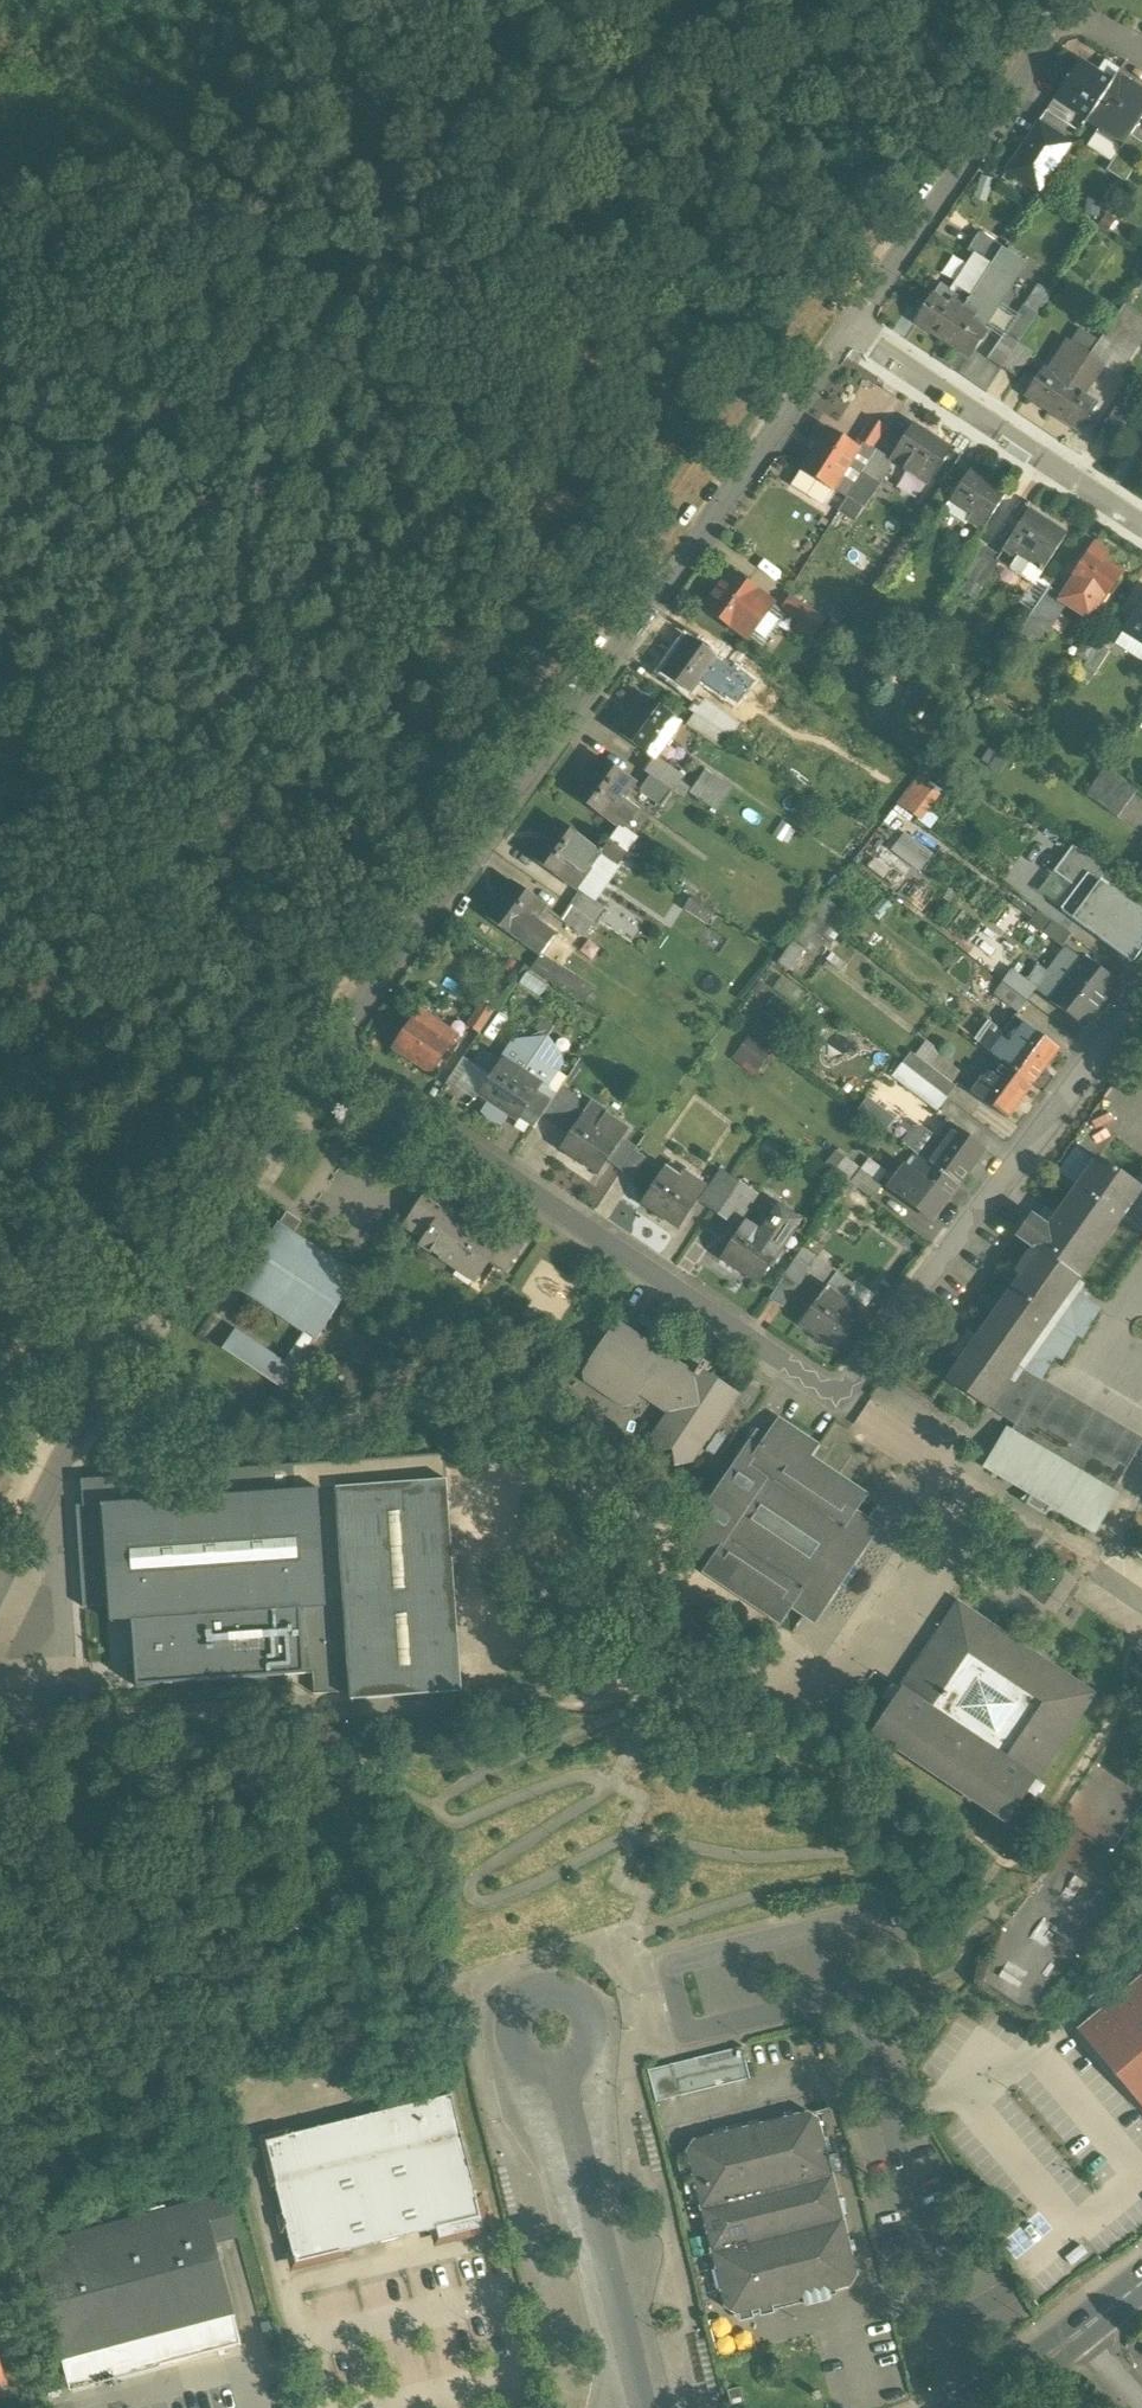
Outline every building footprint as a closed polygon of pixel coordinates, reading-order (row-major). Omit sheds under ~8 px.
[(1098,74),(1080,62),(1056,99),(1088,119),(1110,85),(1097,76),(1098,74)] [(1141,120),(1141,88),(1132,81),(1128,86),(1116,78),(1087,121),(1100,130),(1096,135),(1121,151),(1131,137),(1141,120)] [(1064,132),(1043,119),(1008,172),(1039,193),(1071,145),(1060,138),(1064,132)] [(1131,137),(1121,151),(1108,172),(1126,184),(1141,159),(1141,144),(1131,137)] [(1003,252),(979,237),(969,253),(976,258),(993,268),(1003,252)] [(1024,265),(1003,252),(993,268),(1013,283),(1024,265)] [(993,268),(976,258),(956,289),(959,291),(955,297),(949,307),(962,316),(993,268)] [(993,268),(962,316),(978,326),(985,315),(990,319),(1013,283),(993,268)] [(955,297),(942,288),(935,298),(949,307),(955,297)] [(949,307),(935,298),(917,326),(944,344),(962,316),(949,307)] [(1125,309),(1092,358),(1091,358),(1072,388),(1073,389),(1085,397),(1113,353),(1126,332),(1129,334),(1139,319),(1125,309)] [(1009,340),(1009,342),(1019,348),(1019,347),(1039,318),(1029,311),(1009,340)] [(978,326),(962,316),(944,344),(971,361),(989,333),(978,326)] [(1139,319),(1129,334),(1136,339),(1140,334),(1141,335),(1141,321),(1139,319)] [(1113,353),(1128,364),(1141,343),(1129,334),(1126,332),(1113,353)] [(1009,340),(1005,338),(990,362),(1004,371),(1019,348),(1009,342),(1009,340)] [(1091,358),(1070,345),(1055,368),(1058,370),(1054,376),(1072,388),(1091,358)] [(1034,357),(1019,347),(1019,348),(1004,371),(1018,381),(1034,357)] [(1054,376),(1045,371),(1027,399),(1055,417),(1073,389),(1072,388),(1054,376)] [(1085,397),(1073,389),(1055,417),(1081,434),(1099,406),(1085,397)] [(1124,401),(1104,433),(1118,442),(1138,410),(1124,401)] [(880,431),(867,422),(855,440),(858,442),(868,449),(869,448),(880,431)] [(891,462),(890,464),(891,465),(925,488),(948,454),(913,430),(891,462)] [(850,454),(826,437),(794,482),(825,504),(833,493),(834,492),(857,459),(850,454)] [(868,449),(858,442),(850,454),(857,459),(834,492),(845,500),(860,476),(875,452),(869,448),(868,449)] [(891,462),(875,452),(860,476),(862,477),(847,501),(864,512),(890,472),(891,465),(890,464),(891,462)] [(1005,501),(970,477),(951,504),(970,517),(965,525),(982,536),(1005,501)] [(1067,541),(1028,516),(1003,555),(1017,564),(1041,580),(1067,541)] [(972,545),(951,575),(966,586),(987,555),(972,545)] [(1123,574),(1092,553),(1066,593),(1079,602),(1074,610),(1092,621),(1123,574)] [(966,586),(960,596),(972,604),(998,567),(1000,564),(998,562),(987,555),(966,586)] [(1017,564),(1003,555),(998,562),(1000,564),(998,567),(1010,575),(1017,564)] [(1041,580),(1017,564),(1010,575),(1034,591),(1041,580)] [(773,609),(731,579),(709,611),(742,634),(740,636),(748,642),(750,640),(751,640),(773,609)] [(1051,588),(1031,617),(1047,630),(1060,612),(1057,609),(1065,598),(1051,588)] [(825,617),(789,594),(780,608),(800,621),(814,630),(816,631),(825,617)] [(1119,635),(1141,651),(1141,601),(1119,635)] [(814,630),(800,621),(791,636),(805,645),(814,630)] [(736,673),(689,638),(662,674),(691,695),(705,674),(711,679),(715,673),(729,683),(729,682),(736,673)] [(1111,651),(1100,644),(1084,667),(1096,674),(1111,651)] [(729,683),(715,673),(711,679),(705,674),(691,695),(702,703),(704,700),(718,709),(735,686),(729,682),(729,683)] [(645,699),(619,734),(653,759),(655,760),(670,739),(668,738),(679,723),(645,699)] [(718,709),(704,700),(702,703),(695,714),(730,739),(740,725),(727,715),(718,709)] [(682,778),(655,760),(653,759),(643,772),(650,777),(672,792),(673,792),(682,778)] [(634,786),(600,760),(574,796),(620,828),(623,831),(638,809),(624,800),(634,786)] [(1139,794),(1106,769),(1090,793),(1122,817),(1139,794)] [(926,820),(945,791),(919,774),(900,804),(926,820)] [(650,777),(640,792),(662,807),(673,792),(672,792),(650,777)] [(727,791),(707,777),(694,796),(714,811),(727,791)] [(601,854),(556,822),(530,858),(576,890),(601,854)] [(623,831),(620,828),(610,841),(628,854),(628,853),(637,841),(623,831)] [(628,854),(610,841),(601,854),(602,854),(619,866),(623,861),(628,854)] [(1107,872),(1074,847),(1055,873),(1077,889),(1088,874),(1099,882),(1107,872)] [(635,858),(628,853),(628,854),(623,861),(630,866),(635,858)] [(1133,960),(1141,949),(1141,915),(1099,882),(1088,874),(1077,889),(1063,907),(1133,960)] [(546,908),(512,883),(487,918),(541,958),(542,956),(555,938),(535,924),(546,908)] [(604,908),(581,892),(572,906),(595,921),(604,908)] [(716,913),(692,897),(685,908),(709,924),(716,913)] [(595,921),(572,906),(562,921),(585,937),(595,921)] [(1072,936),(1051,921),(1042,932),(1064,948),(1072,936)] [(1082,962),(1066,951),(1047,977),(1039,971),(1028,986),(1037,993),(1085,1029),(1117,985),(1084,960),(1082,962)] [(595,989),(542,956),(541,958),(533,970),(585,1004),(595,989)] [(1028,986),(1013,975),(1004,987),(1028,1006),(1037,993),(1028,986)] [(1028,1006),(1004,987),(995,1000),(1019,1018),(1028,1006)] [(482,1005),(468,1027),(480,1035),(494,1013),(482,1005)] [(457,1037),(424,1014),(400,1049),(433,1072),(457,1037)] [(1057,1051),(1014,1019),(1002,1035),(999,1041),(1001,1042),(992,1055),(1004,1065),(1032,1085),(1057,1051)] [(987,1024),(975,1043),(992,1055),(1001,1042),(999,1041),(1002,1035),(987,1024)] [(756,1076),(774,1053),(751,1035),(732,1058),(756,1076)] [(542,1046),(522,1048),(510,1065),(525,1076),(521,1082),(540,1096),(543,1098),(565,1068),(562,1060),(542,1046)] [(959,1084),(913,1050),(905,1061),(950,1095),(959,1084)] [(475,1097),(490,1074),(465,1058),(450,1080),(475,1097)] [(525,1076),(510,1065),(487,1097),(512,1115),(522,1122),(523,1120),(540,1096),(521,1082),(525,1076)] [(1032,1085),(1004,1065),(990,1084),(984,1080),(973,1095),(1007,1120),(1032,1085)] [(543,1098),(540,1096),(523,1120),(534,1129),(542,1117),(551,1104),(543,1098)] [(897,1117),(869,1096),(861,1108),(889,1129),(897,1117)] [(584,1115),(556,1097),(551,1104),(542,1117),(570,1136),(584,1115)] [(512,1115),(497,1104),(490,1113),(497,1120),(505,1124),(512,1115)] [(628,1129),(606,1114),(600,1124),(585,1114),(570,1136),(561,1150),(598,1174),(628,1129)] [(985,1148),(952,1122),(942,1136),(941,1136),(925,1156),(932,1162),(960,1182),(985,1148)] [(626,1144),(613,1165),(622,1171),(636,1151),(626,1144)] [(636,1151),(622,1171),(634,1180),(648,1160),(636,1151)] [(1048,1229),(1030,1216),(1016,1236),(1034,1248),(1015,1274),(1020,1277),(948,1381),(987,1409),(989,1406),(1017,1367),(1039,1381),(1041,1378),(1055,1357),(1060,1360),(1076,1335),(1081,1338),(1097,1313),(1071,1296),(1141,1185),(1141,1184),(1097,1155),(1048,1229)] [(922,1176),(918,1181),(912,1177),(901,1192),(935,1217),(960,1182),(932,1162),(922,1176)] [(881,1182),(861,1167),(851,1180),(871,1195),(881,1182)] [(922,1176),(911,1167),(895,1188),(901,1192),(912,1177),(918,1181),(922,1176)] [(681,1178),(666,1168),(642,1204),(678,1228),(706,1188),(684,1174),(681,1178)] [(758,1194),(735,1178),(725,1192),(713,1210),(737,1226),(758,1194)] [(725,1192),(713,1184),(701,1202),(713,1210),(725,1192)] [(432,1188),(405,1228),(423,1241),(445,1209),(447,1211),(453,1202),(432,1188)] [(761,1232),(746,1222),(723,1258),(759,1282),(801,1219),(779,1205),(761,1232)] [(447,1211),(445,1209),(423,1241),(420,1245),(476,1283),(490,1262),(501,1247),(499,1246),(447,1211)] [(358,1277),(294,1234),(302,1223),(287,1213),(247,1273),(246,1272),(236,1288),(314,1341),(315,1342),(358,1277)] [(523,1249),(505,1237),(499,1246),(501,1247),(490,1262),(506,1273),(523,1249)] [(804,1249),(786,1275),(787,1276),(798,1284),(799,1285),(808,1272),(817,1259),(818,1258),(804,1249)] [(837,1273),(817,1259),(808,1272),(827,1287),(836,1274),(837,1273)] [(827,1287),(800,1324),(837,1349),(865,1309),(845,1294),(852,1285),(836,1274),(827,1287)] [(787,1276),(772,1298),(783,1305),(798,1284),(787,1276)] [(696,1374),(621,1322),(588,1370),(589,1379),(626,1405),(636,1404),(643,1394),(669,1412),(654,1435),(657,1452),(674,1449),(677,1466),(694,1463),(741,1396),(705,1371),(706,1369),(701,1366),(696,1374)] [(296,1348),(285,1364),(236,1331),(223,1350),(292,1396),(295,1390),(315,1360),(305,1353),(313,1341),(314,1342),(314,1341),(305,1335),(297,1348),(296,1348)] [(344,1366),(332,1368),(326,1378),(328,1389),(338,1395),(349,1393),(356,1383),(353,1372),(344,1366)] [(1017,1367),(989,1406),(1016,1424),(1023,1412),(1112,1470),(1118,1461),(1129,1468),(1141,1447),(1141,1438),(1041,1378),(1039,1381),(1017,1367)] [(1112,1470),(1023,1412),(1016,1424),(1013,1428),(1011,1431),(1111,1495),(1113,1493),(1113,1492),(1129,1468),(1118,1461),(1112,1470)] [(779,1421),(766,1440),(758,1434),(700,1519),(705,1522),(685,1551),(708,1566),(705,1571),(782,1621),(791,1608),(806,1618),(818,1599),(827,1605),(841,1585),(844,1588),(858,1567),(854,1565),(867,1546),(858,1540),(871,1521),(856,1512),(865,1499),(810,1462),(819,1448),(779,1421)] [(1111,1495),(1011,1431),(1011,1432),(1008,1430),(984,1467),(1031,1497),(1025,1505),(1045,1518),(1052,1507),(1094,1534),(1118,1496),(1113,1492),(1113,1493),(1111,1495)] [(318,1491),(447,1482),(445,1456),(81,1481),(83,1508),(102,1506),(318,1491)] [(447,1482),(318,1491),(326,1607),(302,1609),(307,1675),(313,1674),(314,1696),(351,1693),(351,1702),(462,1694),(447,1482)] [(318,1491),(102,1506),(109,1607),(110,1622),(132,1621),(302,1609),(326,1607),(318,1491)] [(83,1508),(77,1508),(84,1609),(109,1607),(102,1506),(83,1508)] [(890,1704),(870,1734),(1006,1826),(1027,1795),(1035,1801),(1044,1788),(1037,1783),(1095,1697),(959,1605),(921,1661),(901,1691),(891,1685),(882,1699),(890,1704)] [(302,1609),(132,1621),(137,1687),(307,1675),(302,1609)] [(1139,1641),(1132,1652),(1141,1659),(1141,1643),(1139,1641)] [(1080,2032),(1141,2107),(1141,1980),(1080,2032)] [(742,2048),(648,2072),(656,2103),(750,2079),(742,2048)] [(452,2096),(271,2138),(300,2262),(481,2215),(452,2096)] [(806,2112),(693,2139),(686,2151),(724,2309),(737,2316),(851,2288),(858,2275),(819,2119),(806,2112)] [(203,2202),(211,2233),(235,2227),(227,2196),(203,2202)] [(211,2233),(203,2202),(33,2247),(71,2391),(241,2346),(211,2233)] [(740,2388),(727,2391),(731,2407),(744,2404),(740,2388)]
